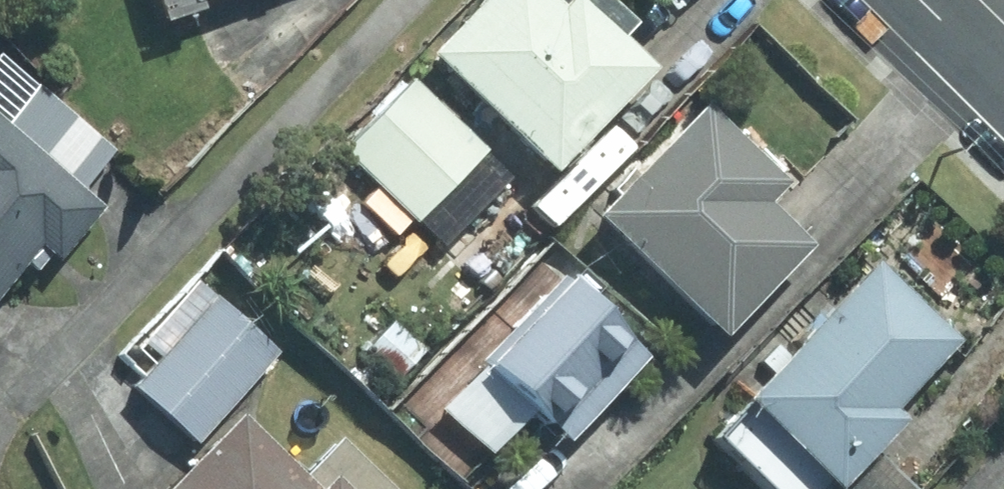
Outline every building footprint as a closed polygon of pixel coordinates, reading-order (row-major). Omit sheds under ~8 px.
[(478,138),(494,122),(544,173),(649,71),(579,0),(566,0),(557,9),(548,0),(477,0),(424,51),(467,94),(451,110),(478,138)] [(0,56),(0,286),(32,249),(51,266),(103,208),(83,191),(114,157),(0,56)] [(409,82),(336,157),(369,190),(359,200),(398,239),(416,220),(471,164),(482,154),(409,82)] [(784,191),(702,107),(591,215),(713,340),(804,252),(764,211),(784,191)] [(471,164),(416,220),(462,265),(517,209),(471,164)] [(590,414),(645,360),(596,310),(607,299),(549,240),(380,405),(453,479),(524,410),(539,425),(571,394),(590,414)] [(899,424),(886,413),(956,333),(870,257),(741,403),(748,409),(719,443),(771,488),(912,488),(914,486),(875,451),(899,424)] [(278,351),(214,294),(130,389),(195,446),(278,351)] [(336,437),(295,476),(239,417),(163,488),(385,488),(336,437)]
